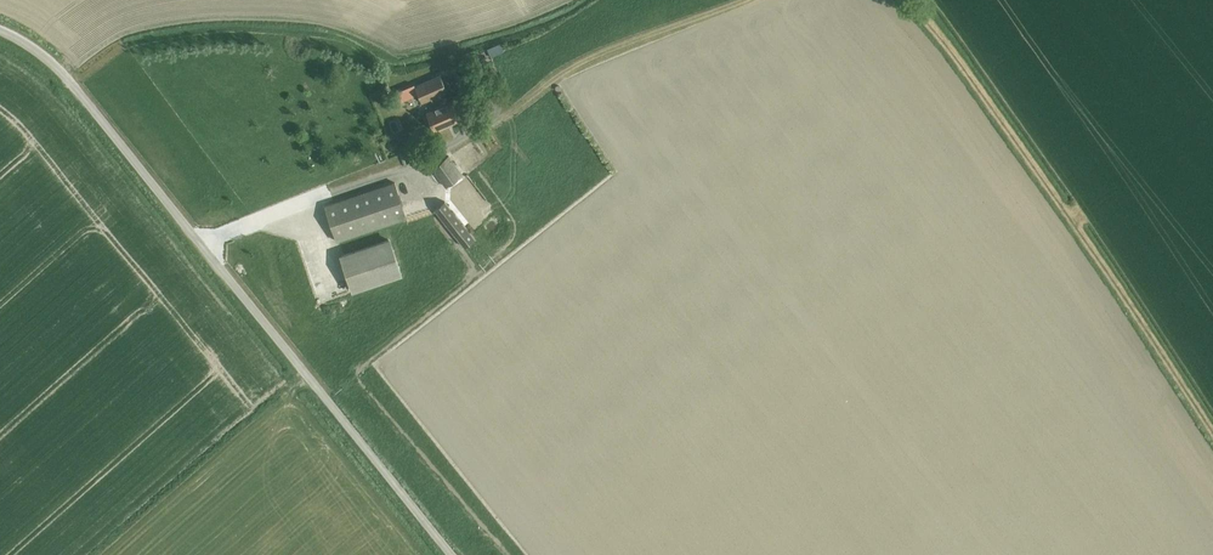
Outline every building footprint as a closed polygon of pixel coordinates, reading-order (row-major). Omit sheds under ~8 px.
[(489,48),(492,56),(504,50),(501,42),(489,48)] [(434,131),(460,120),(452,101),(450,101),(446,92),(447,91),(441,75),(415,87),(422,103),(432,98),(436,108),(426,112),(434,131)] [(399,118),(390,121),(396,134),(404,130),(399,118)] [(448,156),(432,168),(445,186),(462,174),(448,156)] [(395,182),(325,206),(337,241),(407,217),(395,182)] [(465,247),(475,239),(445,201),(435,209),(465,247)] [(389,239),(342,255),(354,290),(401,275),(389,239)]
